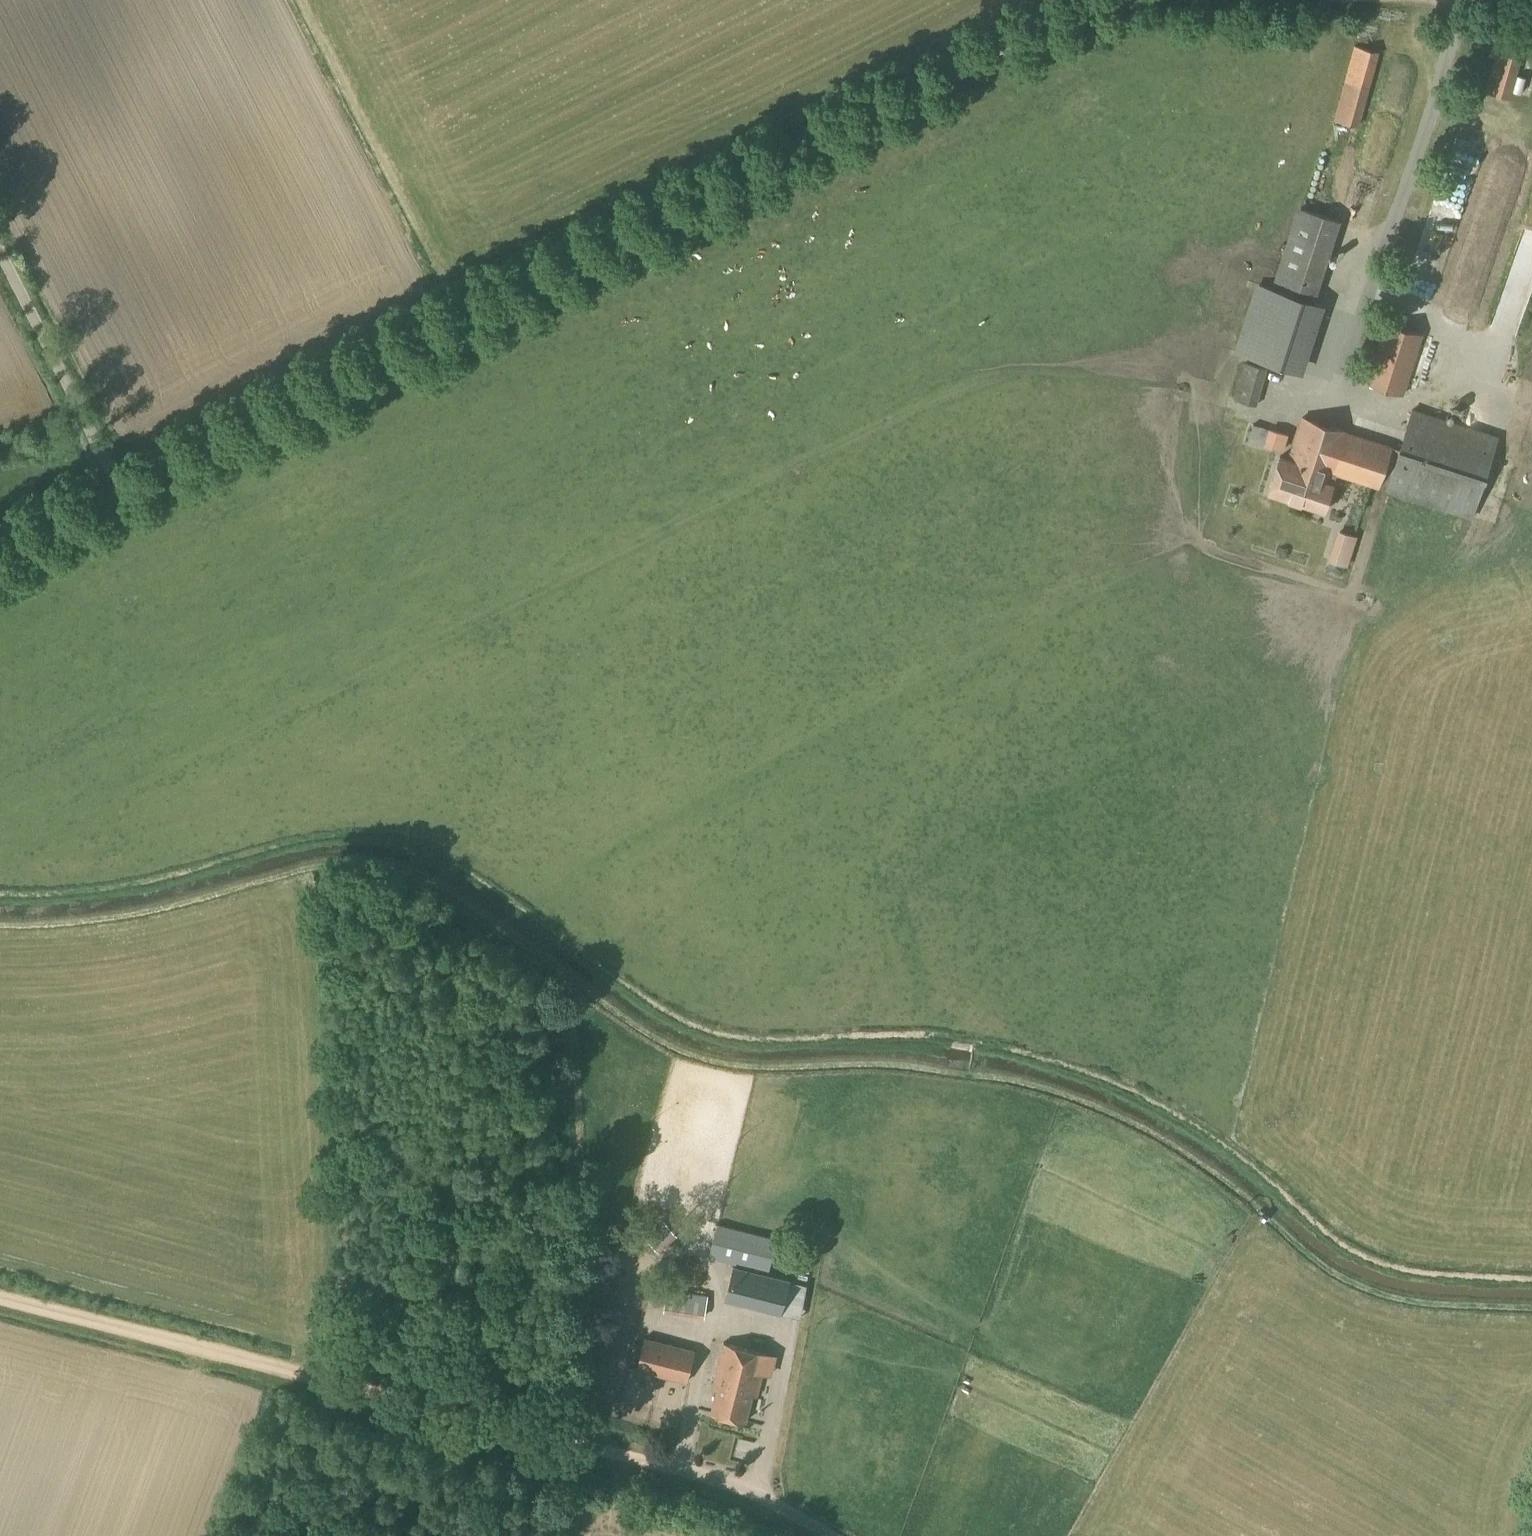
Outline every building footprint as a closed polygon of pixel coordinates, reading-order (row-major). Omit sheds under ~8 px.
[(1359,127),(1380,52),(1354,45),(1333,120),(1359,127)] [(1510,99),(1522,58),(1495,52),(1484,92),(1510,99)] [(1531,65),(1519,105),(1531,109),(1531,65)] [(1523,169),(1531,169),(1531,145),(1523,145),(1523,169)] [(1317,295),(1341,221),(1297,206),(1273,280),(1317,295)] [(1513,285),(1513,268),(1500,267),(1499,285),(1513,285)] [(1302,372),(1323,306),(1257,284),(1236,351),(1302,372)] [(1403,395),(1423,334),(1404,328),(1388,322),(1365,383),(1403,395)] [(1500,339),(1491,360),(1526,374),(1531,360),(1531,333),(1528,331),(1521,347),(1500,339)] [(1256,406),(1266,368),(1245,362),(1235,400),(1256,406)] [(1472,519),(1499,437),(1412,408),(1385,491),(1472,519)] [(1379,489),(1393,445),(1301,416),(1287,458),(1280,456),(1268,493),(1324,511),(1337,475),(1379,489)] [(1356,565),(1365,534),(1346,528),(1336,560),(1356,565)] [(659,1251),(677,1236),(663,1219),(644,1236),(659,1251)] [(768,1272),(777,1239),(717,1224),(709,1257),(768,1272)] [(800,1318),(806,1285),(790,1280),(790,1279),(733,1265),(723,1300),(781,1314),(782,1313),(800,1318)] [(704,1315),(706,1293),(665,1288),(662,1310),(704,1315)] [(687,1383),(695,1350),(645,1337),(636,1369),(687,1383)] [(757,1396),(767,1354),(723,1343),(711,1388),(716,1389),(710,1412),(746,1421),(753,1395),(757,1396)]
